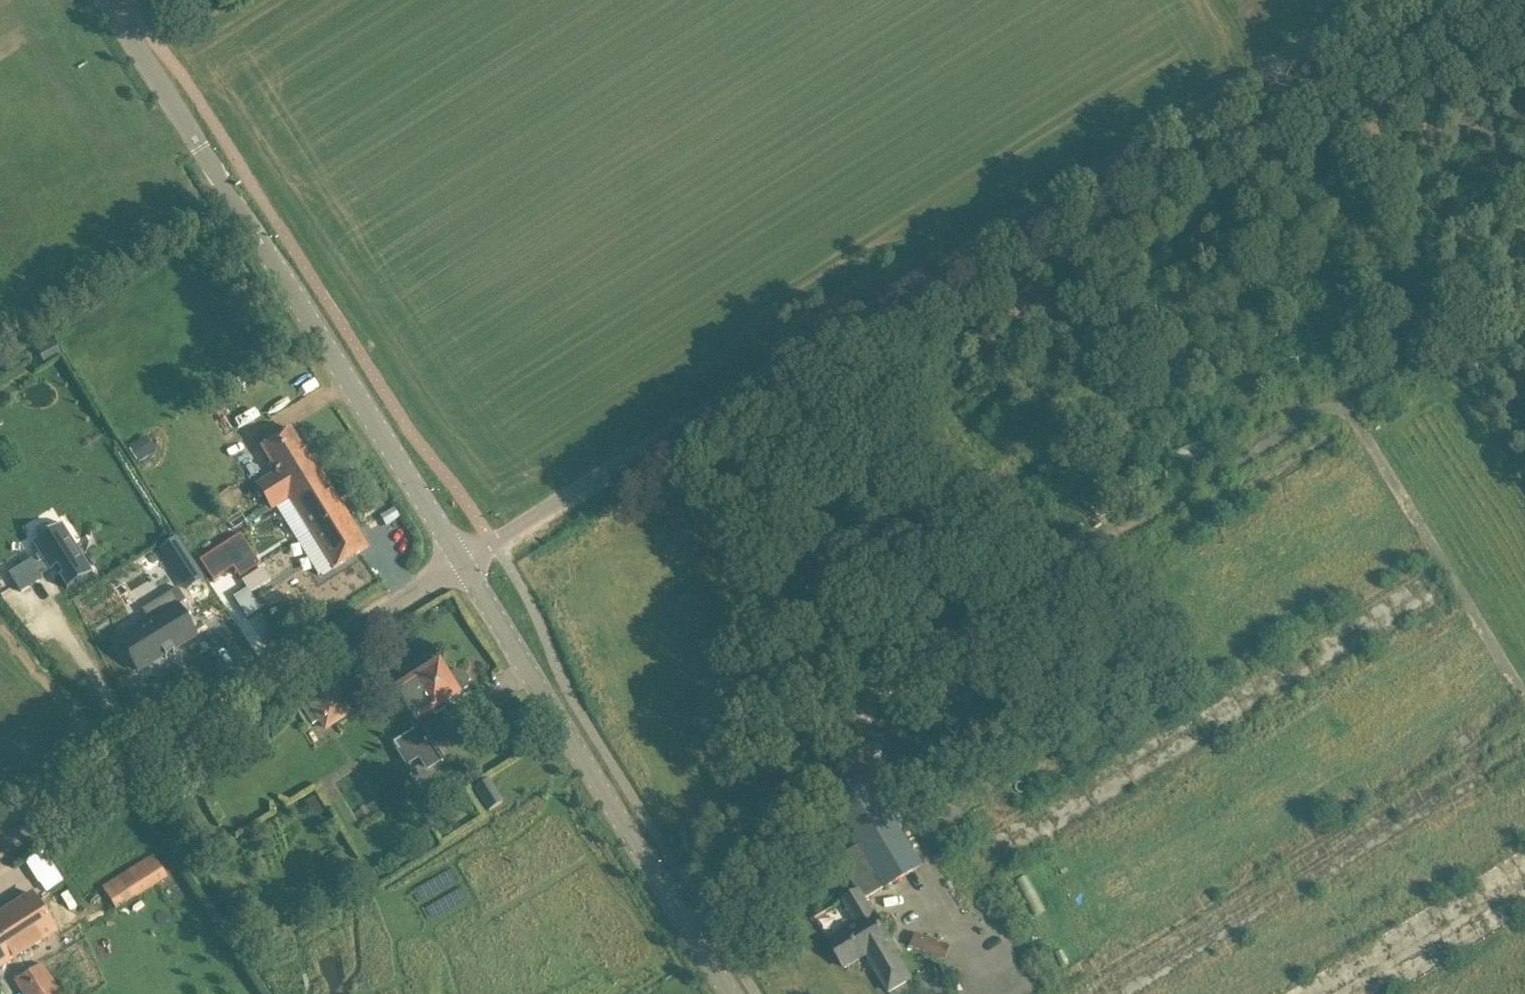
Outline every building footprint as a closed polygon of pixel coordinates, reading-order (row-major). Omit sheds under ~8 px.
[(277,471),(257,484),(273,509),(276,507),(324,477),(313,460),(312,458),(309,459),(290,429),(273,439),(262,447),(277,471)] [(324,477),(276,507),(295,539),(309,531),(333,570),(335,568),(368,548),(324,477)] [(394,510),(382,517),(387,525),(399,518),(394,510)] [(39,555),(9,574),(21,592),(42,579),(40,576),(49,571),(50,572),(58,567),(62,574),(58,576),(67,590),(94,573),(62,523),(31,542),(39,555)] [(240,535),(200,561),(213,581),(233,568),(240,578),(260,565),(240,535)] [(187,590),(204,579),(177,538),(160,549),(187,590)] [(247,589),(234,597),(247,618),(260,610),(250,594),(270,581),(262,568),(242,581),(243,582),(247,589)] [(150,622),(120,641),(139,672),(165,656),(166,657),(167,657),(166,655),(173,651),(174,653),(175,652),(174,650),(197,636),(178,606),(186,601),(178,588),(142,610),(148,619),(150,622)] [(396,691),(412,716),(407,719),(414,730),(394,743),(408,766),(421,759),(428,771),(443,762),(417,720),(431,711),(432,711),(435,715),(445,709),(442,704),(468,688),(467,688),(469,682),(464,673),(463,673),(457,672),(457,671),(447,678),(438,664),(437,665),(432,657),(408,672),(413,680),(396,691)] [(318,694),(302,705),(314,724),(319,720),(326,731),(357,711),(350,701),(330,713),(318,694)] [(871,773),(832,794),(861,845),(840,856),(839,857),(858,893),(861,891),(865,897),(920,866),(923,865),(890,808),(871,773)] [(475,789),(489,812),(502,803),(488,781),(475,789)] [(166,877),(165,874),(154,857),(103,889),(116,909),(166,877)] [(858,924),(830,941),(846,968),(867,955),(890,992),(913,978),(867,900),(865,897),(861,891),(858,893),(851,897),(844,901),(858,924)] [(43,911),(32,894),(0,915),(0,968),(56,932),(43,911)] [(916,934),(911,947),(946,961),(951,948),(916,934)] [(15,981),(23,993),(60,993),(42,965),(42,964),(41,965),(15,981)]
